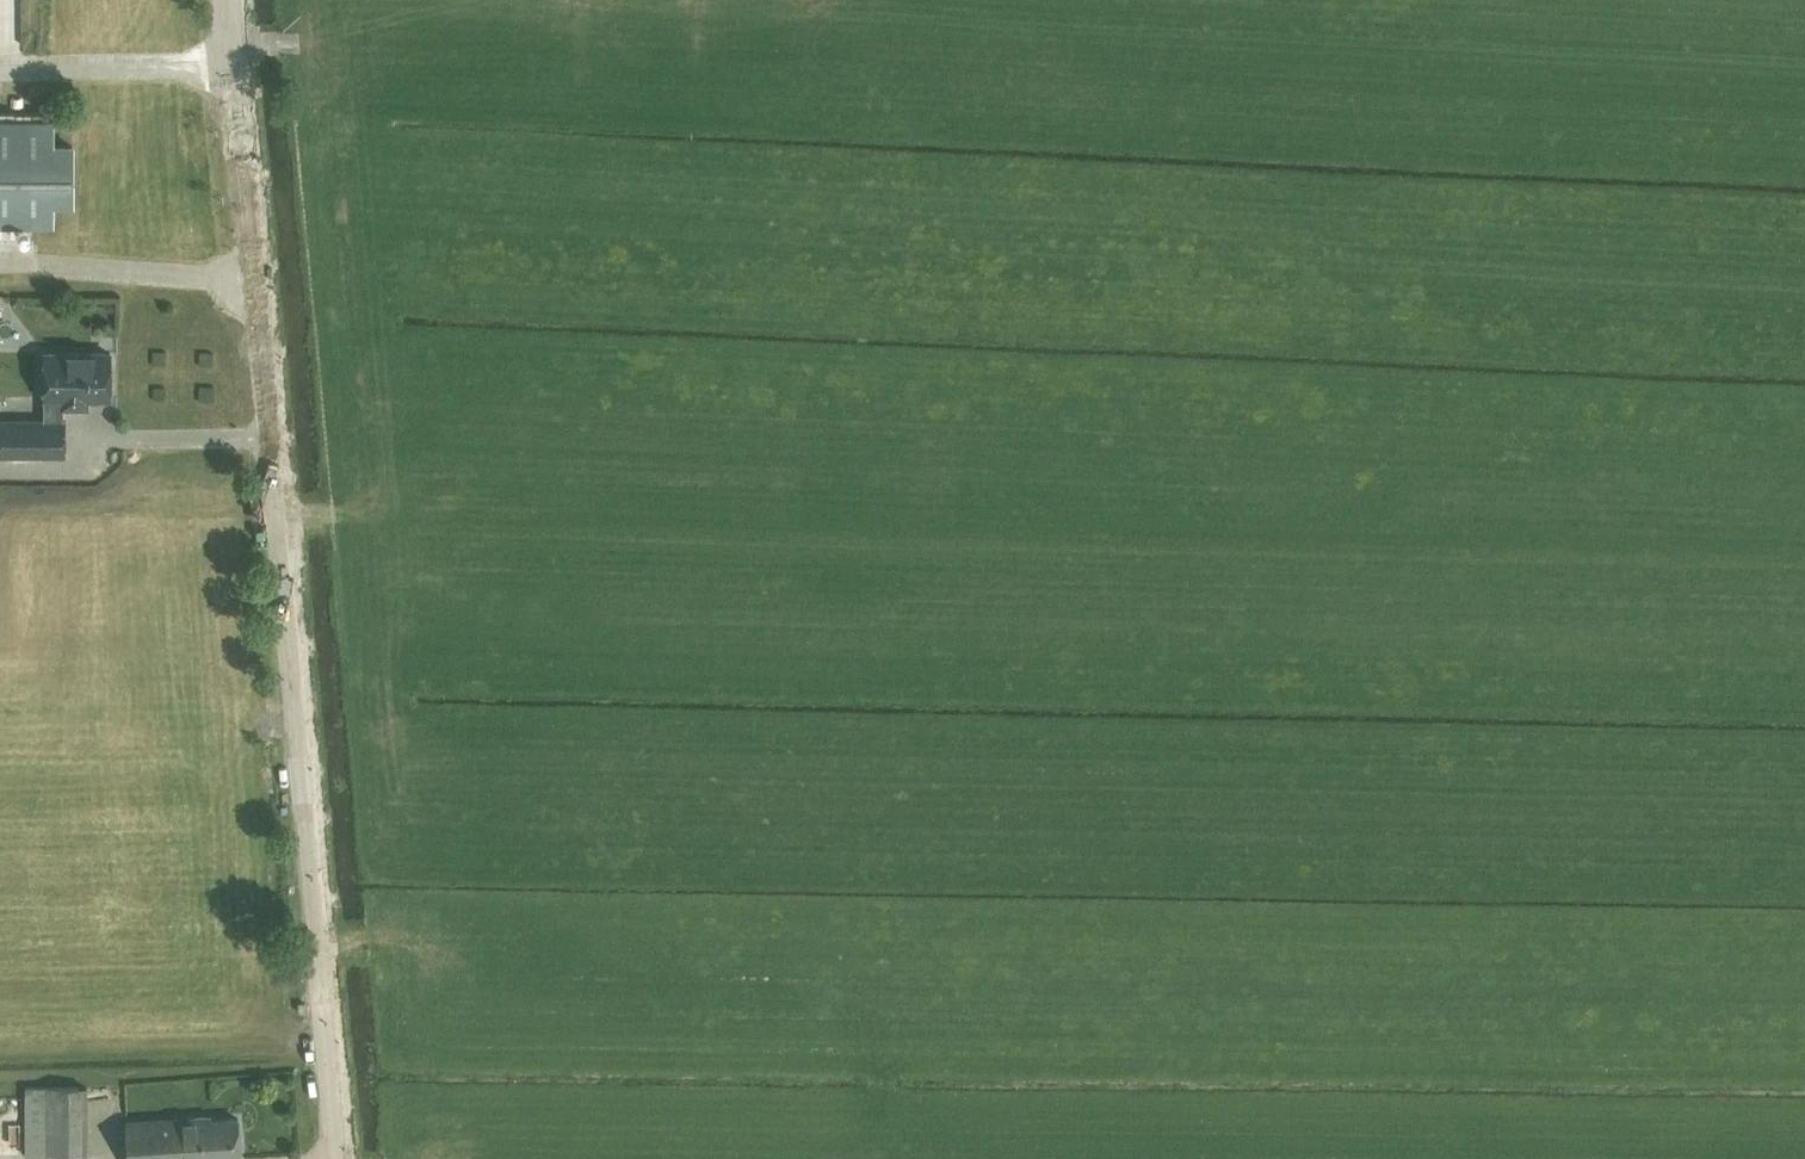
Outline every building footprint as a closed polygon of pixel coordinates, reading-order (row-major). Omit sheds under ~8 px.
[(53,228),(53,203),(73,203),(73,145),(54,145),(54,123),(0,122),(0,227),(53,228)] [(115,354),(50,354),(50,399),(68,399),(68,403),(91,403),(91,399),(115,399),(115,354)] [(62,454),(63,454),(63,421),(0,420),(0,454),(62,454)] [(80,1155),(81,1086),(25,1085),(25,1155),(80,1155)] [(212,1113),(125,1119),(127,1158),(193,1158),(192,1158),(240,1154),(237,1118),(212,1120),(212,1113)]
